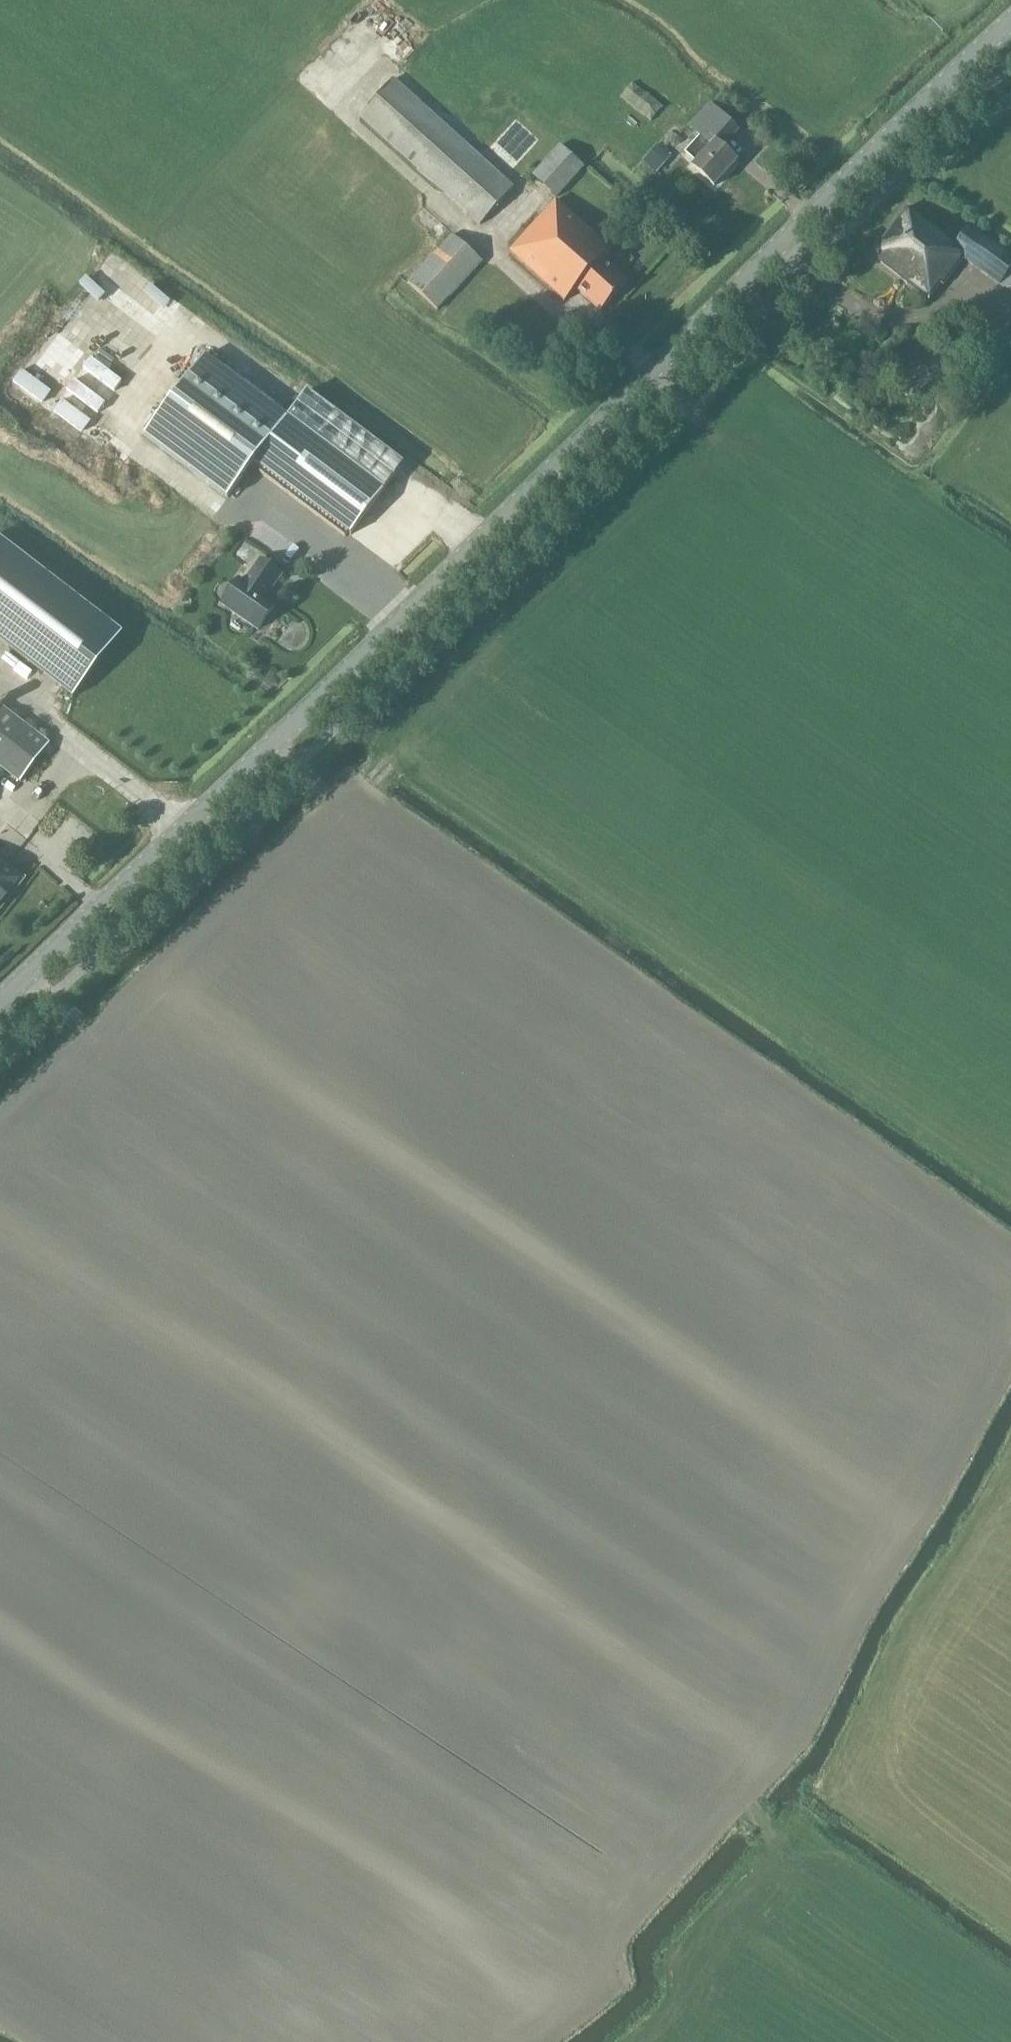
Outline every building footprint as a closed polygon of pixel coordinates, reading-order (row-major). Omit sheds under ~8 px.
[(396,39),(414,37),(413,25),(395,28),(396,39)] [(480,226),(514,187),(394,79),(360,117),(480,226)] [(724,148),(740,129),(711,106),(691,127),(701,137),(686,154),(695,163),(692,167),(715,188),(739,161),(724,148)] [(658,142),(642,158),(654,170),(670,153),(658,142)] [(558,198),(585,167),(560,145),(533,176),(558,198)] [(602,312),(628,282),(604,260),(612,250),(557,200),(510,252),(565,302),(577,289),(602,312)] [(945,231),(909,206),(871,255),(929,300),(939,286),(942,289),(964,260),(1010,292),(1010,256),(978,232),(970,226),(959,242),(945,231)] [(426,235),(441,247),(408,284),(439,311),(483,262),(453,234),(452,235),(438,222),(426,235)] [(228,499),(255,463),(352,535),(384,490),(404,463),(308,391),(289,417),(281,411),(284,407),(264,391),(260,396),(205,355),(144,436),(228,499)] [(113,413),(77,388),(69,400),(106,424),(113,413)] [(57,418),(94,442),(101,431),(65,406),(57,418)] [(241,537),(231,551),(246,561),(256,547),(241,537)] [(52,683),(70,697),(118,633),(0,544),(0,644),(52,683)] [(260,630),(278,605),(267,598),(283,575),(261,560),(246,582),(240,579),(223,604),(260,630)] [(0,766),(21,782),(50,744),(0,706),(0,766)] [(25,878),(24,878),(0,860),(0,910),(25,878)]
